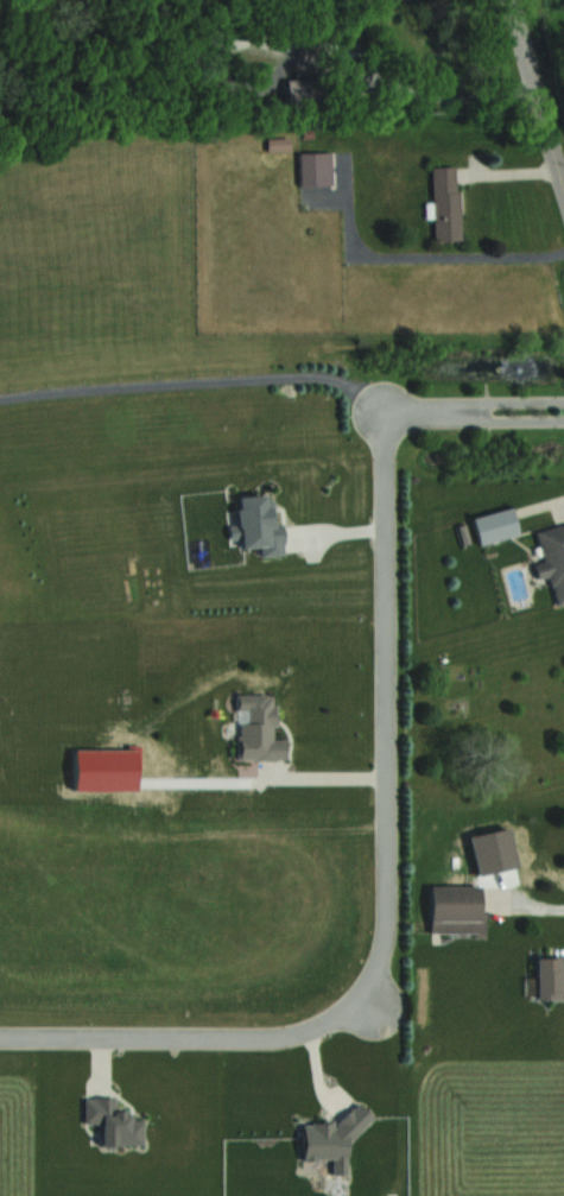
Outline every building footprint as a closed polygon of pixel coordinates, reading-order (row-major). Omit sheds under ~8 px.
[(303,79),(286,79),(286,102),(324,101),(324,63),(303,64),(303,79)] [(330,183),(330,151),(299,151),(299,183),(330,183)] [(458,166),(432,166),(432,241),(459,240),(458,166)] [(471,516),(478,543),(517,534),(510,507),(471,516)] [(542,561),(533,563),(536,578),(549,575),(555,604),(563,602),(563,523),(535,529),(542,561)] [(273,739),(274,695),(235,694),(235,711),(239,711),(238,760),(285,761),(286,739),(273,739)] [(482,930),(482,916),(451,915),(451,930),(482,930)] [(534,999),(563,999),(563,957),(534,957),(534,999)] [(142,1118),(131,1119),(131,1109),(115,1109),(115,1096),(83,1096),(83,1122),(99,1122),(100,1145),(143,1145),(142,1118)]
